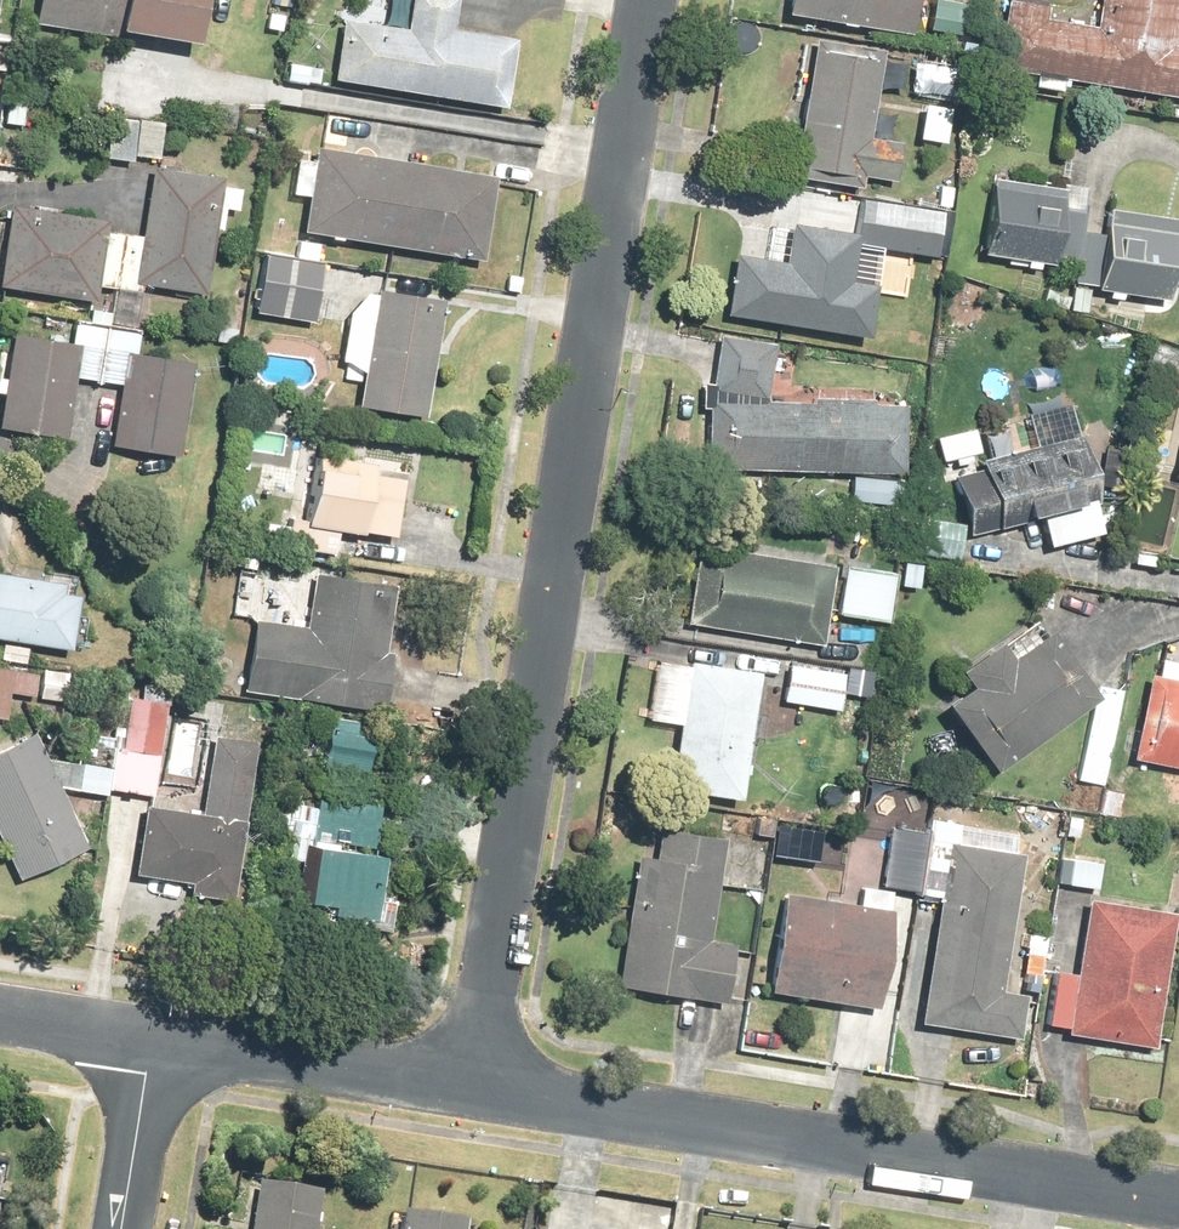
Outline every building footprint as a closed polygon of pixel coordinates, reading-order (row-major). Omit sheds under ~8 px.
[(31,20),(191,39),(195,0),(33,0),(31,20)] [(401,23),(341,16),(334,80),(502,100),(509,36),(452,29),(455,0),(404,0),(401,23)] [(781,9),(908,30),(913,0),(782,0),(781,9)] [(1178,101),(1178,0),(1104,0),(1100,31),(1074,27),(1075,19),(1044,15),(1046,0),(1010,0),(1000,79),(1035,83),(1034,92),(1066,96),(1067,87),(1178,101)] [(858,173),(896,178),(901,137),(867,132),(879,44),(809,35),(790,172),(857,181),(858,173)] [(12,49),(0,47),(0,70),(8,71),(12,49)] [(0,94),(0,121),(23,123),(26,97),(0,94)] [(105,111),(101,155),(129,158),(129,151),(159,154),(163,116),(105,111)] [(303,189),(298,227),(482,254),(495,167),(310,140),(309,150),(292,147),(286,187),(303,189)] [(6,200),(0,244),(0,282),(93,294),(95,281),(110,283),(107,304),(87,301),(86,312),(68,310),(65,336),(7,328),(0,380),(0,423),(67,432),(76,370),(118,376),(109,441),(181,451),(194,355),(134,347),(143,283),(212,292),(223,205),(232,206),(236,177),(136,163),(133,184),(142,185),(138,213),(108,209),(108,213),(6,200)] [(1059,183),(989,171),(976,251),(1046,262),(1059,183)] [(862,191),(858,226),(856,243),(942,253),(948,200),(862,191)] [(1106,212),(1103,235),(1096,291),(1095,297),(1172,308),(1175,285),(1178,286),(1178,222),(1106,212)] [(729,254),(723,312),(866,328),(873,259),(854,257),(856,243),(858,226),(786,218),(782,259),(729,254)] [(1096,291),(1103,235),(1084,233),(1076,289),(1096,291)] [(292,248),(261,245),(255,312),(313,317),(321,239),(293,237),(292,248)] [(440,296),(369,286),(352,405),(422,415),(440,296)] [(706,406),(704,465),(904,471),(907,393),(769,389),(770,333),(709,331),(707,379),(698,379),(697,406),(706,406)] [(977,444),(970,423),(933,436),(940,457),(977,444)] [(978,429),(985,456),(1012,449),(1005,423),(978,429)] [(988,465),(954,474),(971,540),(1041,523),(1048,549),(1108,534),(1085,441),(1015,458),(988,465)] [(403,463),(309,451),(301,515),(284,513),(281,543),(333,550),(335,527),(394,535),(403,463)] [(961,512),(909,507),(902,576),(921,578),(924,553),(956,557),(961,512)] [(835,555),(694,531),(678,620),(820,644),(835,555)] [(891,566),(839,561),(831,634),(883,639),(891,566)] [(28,657),(30,640),(71,644),(78,576),(0,569),(0,655),(28,657)] [(207,603),(195,680),(430,716),(442,640),(207,603)] [(1091,698),(1036,618),(955,675),(967,693),(944,709),(987,770),(1091,698)] [(738,793),(755,669),(653,655),(644,716),(677,721),(669,783),(738,793)] [(5,712),(7,689),(63,694),(65,666),(0,660),(0,712),(5,712)] [(841,668),(786,661),(782,696),(837,703),(841,668)] [(1146,677),(1133,766),(1178,772),(1178,666),(1161,663),(1159,679),(1146,677)] [(1124,693),(1099,688),(1079,779),(1104,784),(1124,693)] [(109,743),(108,760),(73,757),(70,785),(153,793),(162,694),(126,691),(121,744),(109,743)] [(359,728),(361,712),(327,708),(319,766),(364,772),(370,730),(359,728)] [(32,726),(0,741),(0,848),(14,877),(87,843),(32,726)] [(240,899),(249,817),(242,816),(252,733),(206,728),(196,811),(137,804),(129,871),(185,878),(183,892),(240,899)] [(876,882),(892,884),(916,887),(926,808),(930,780),(865,771),(857,826),(884,829),(876,882)] [(303,844),(295,897),(325,901),(323,911),(363,916),(361,923),(387,927),(392,897),(375,894),(382,850),(365,848),(370,809),(271,794),(265,838),(303,844)] [(926,808),(916,887),(931,889),(913,1018),(1017,1032),(1022,995),(1031,997),(1040,931),(1021,928),(1012,988),(1000,986),(1019,847),(953,838),(956,812),(926,808)] [(649,853),(633,851),(613,982),(737,1001),(745,943),(709,937),(717,881),(745,885),(753,837),(654,822),(649,853)] [(1060,858),(1057,888),(1099,892),(1102,861),(1060,858)] [(856,895),(778,884),(764,988),(876,1004),(892,884),(876,882),(858,879),(856,895)] [(1178,916),(1088,902),(1076,978),(1058,975),(1048,1036),(1156,1054),(1178,916)] [(319,1192),(256,1182),(248,1228),(313,1228),(319,1192)] [(465,1220),(403,1211),(400,1228),(464,1228),(465,1220)]
